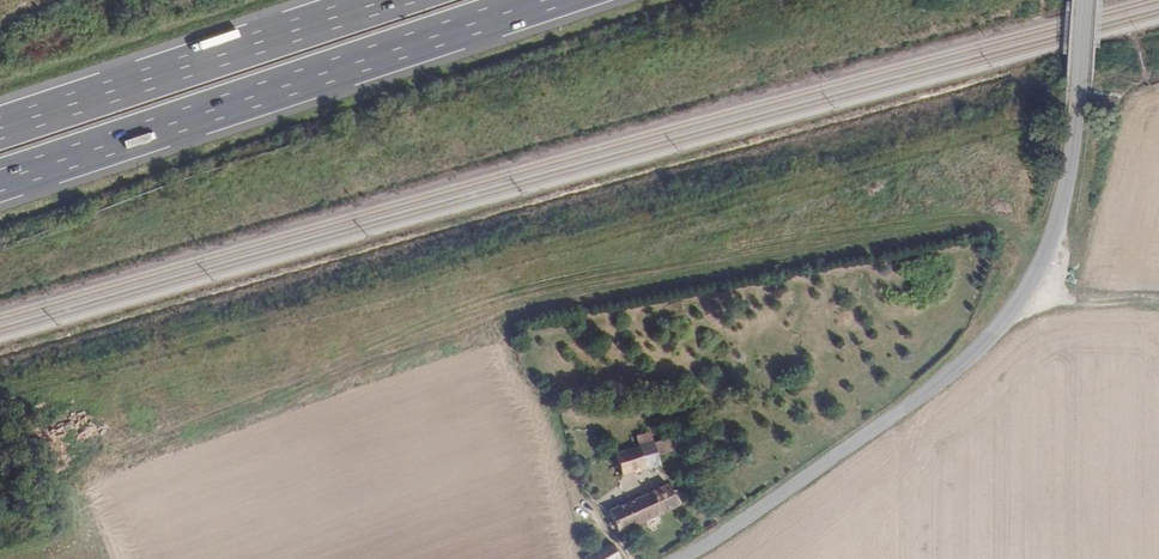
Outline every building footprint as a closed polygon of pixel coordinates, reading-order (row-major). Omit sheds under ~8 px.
[(659,459),(681,452),(675,434),(652,441),(659,459)] [(650,462),(659,459),(652,441),(652,440),(643,442),(650,462)] [(639,443),(646,463),(650,462),(643,442),(639,443)] [(639,443),(612,452),(618,472),(646,463),(639,443)] [(607,515),(618,529),(645,521),(678,510),(674,494),(671,486),(612,504),(613,513),(607,515)] [(586,557),(587,558),(620,558),(610,543),(586,557)]
